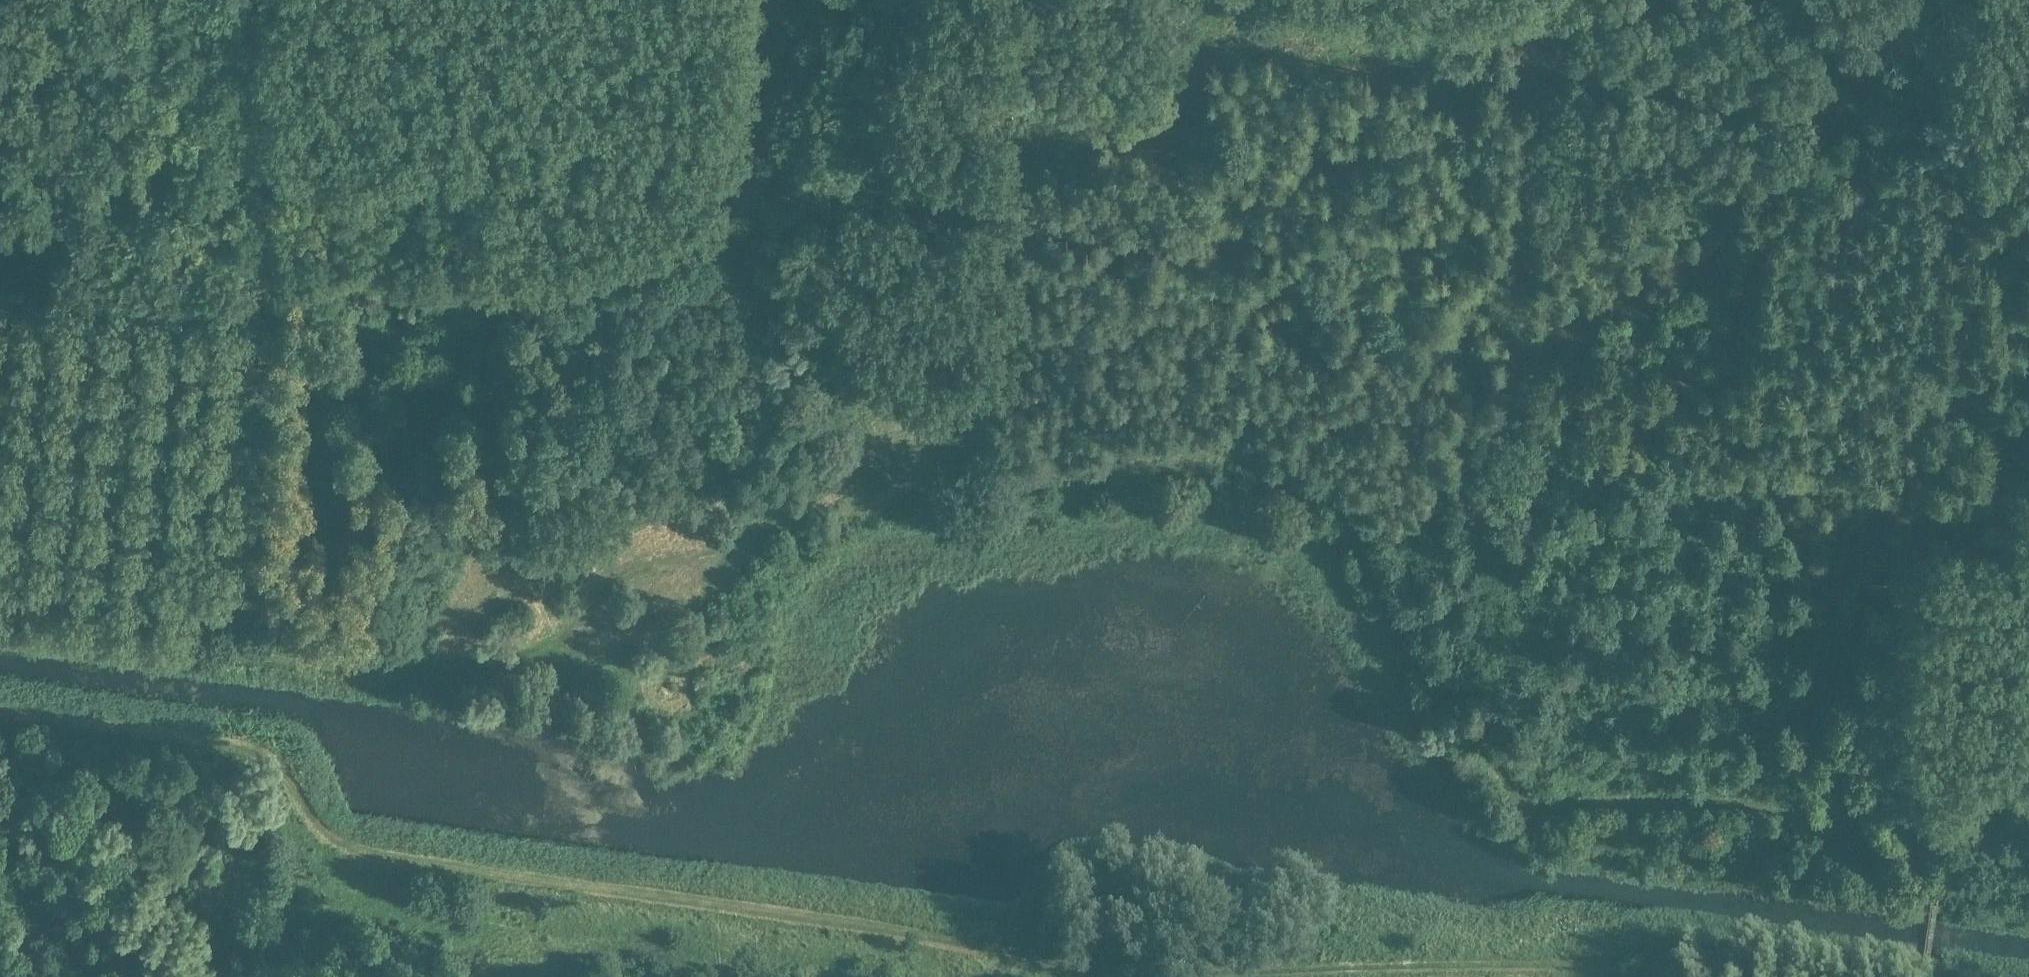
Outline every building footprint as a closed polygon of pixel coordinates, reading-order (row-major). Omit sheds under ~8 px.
[(1035,925),(1028,933),(1041,944),(1047,936),(1035,925)]
